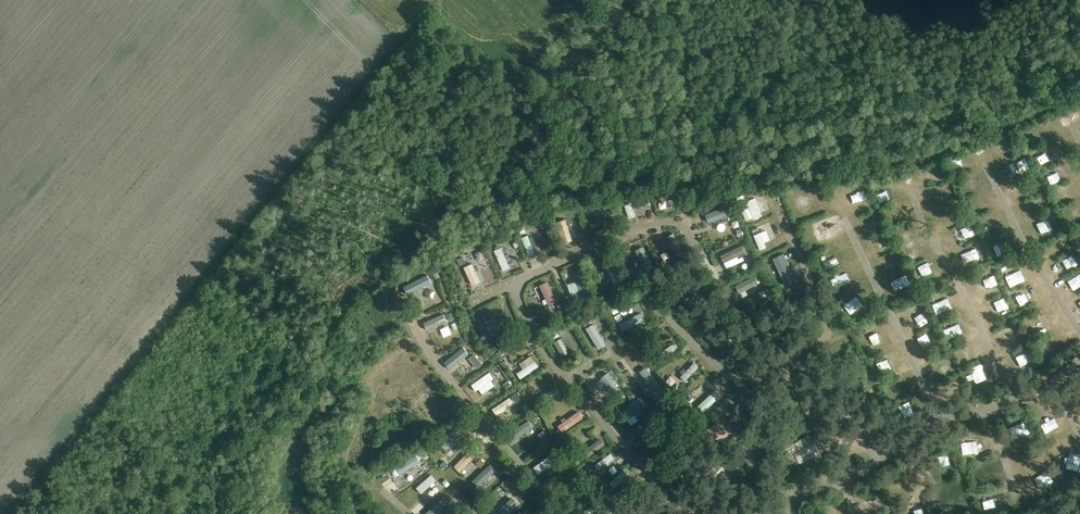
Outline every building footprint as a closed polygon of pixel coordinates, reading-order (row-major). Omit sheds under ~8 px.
[(1029,130),(1022,136),(1028,142),(1035,136),(1029,130)] [(590,206),(593,212),(611,205),(608,198),(590,206)] [(644,214),(640,200),(626,204),(630,218),(644,214)] [(667,201),(659,201),(660,209),(667,208),(667,201)] [(747,221),(763,210),(758,204),(743,215),(747,221)] [(986,233),(1000,226),(997,219),(982,225),(986,233)] [(566,244),(573,242),(566,221),(559,223),(566,244)] [(760,250),(767,248),(765,242),(771,240),(767,229),(754,234),(760,250)] [(525,237),(532,256),(540,253),(532,234),(525,237)] [(678,236),(671,239),(677,256),(684,253),(678,236)] [(868,244),(871,250),(883,244),(880,238),(868,244)] [(997,252),(1010,247),(1008,240),(994,245),(997,252)] [(743,244),(722,255),(726,264),(748,253),(743,244)] [(968,250),(971,257),(983,251),(980,244),(968,250)] [(507,270),(515,267),(506,247),(499,250),(507,270)] [(645,269),(652,266),(645,247),(638,249),(645,269)] [(774,276),(782,272),(772,251),(764,255),(774,276)] [(484,253),(477,255),(479,262),(486,260),(484,253)] [(837,266),(832,257),(822,261),(826,271),(837,266)] [(751,258),(746,260),(749,267),(754,264),(751,258)] [(566,280),(584,274),(579,261),(561,268),(566,280)] [(613,262),(607,265),(617,287),(624,284),(613,262)] [(1018,268),(1004,274),(1008,285),(1023,279),(1018,268)] [(761,271),(756,273),(759,280),(764,277),(761,271)] [(841,277),(844,286),(853,283),(849,274),(841,277)] [(474,278),(475,285),(485,282),(483,276),(474,278)] [(980,284),(985,295),(1001,287),(996,276),(980,284)] [(575,300),(591,297),(587,279),(571,282),(575,300)] [(551,306),(561,303),(553,280),(543,284),(551,306)] [(897,283),(899,289),(910,285),(908,280),(897,283)] [(540,296),(546,294),(543,286),(537,288),(540,296)] [(1017,308),(1031,301),(1026,291),(1012,297),(1017,308)] [(948,293),(937,298),(944,313),(955,308),(948,293)] [(622,305),(614,311),(618,316),(626,310),(622,305)] [(926,308),(910,314),(914,325),(930,319),(926,308)] [(491,311),(485,314),(488,321),(495,318),(491,311)] [(628,328),(645,319),(642,312),(624,321),(628,328)] [(583,322),(587,327),(592,324),(588,318),(583,322)] [(600,329),(608,325),(604,318),(597,322),(600,329)] [(452,326),(444,329),(447,336),(455,333),(452,326)] [(1019,327),(1012,331),(1018,343),(1025,339),(1019,327)] [(869,336),(873,345),(888,340),(885,330),(869,336)] [(866,336),(861,339),(865,345),(870,342),(866,336)] [(562,337),(555,341),(563,357),(571,353),(562,337)] [(1053,345),(1040,351),(1045,360),(1057,354),(1053,345)] [(450,368),(474,355),(469,347),(445,360),(450,368)] [(971,359),(966,349),(958,354),(963,364),(971,359)] [(1024,364),(1034,360),(1030,349),(1020,354),(1024,364)] [(534,354),(519,364),(523,369),(517,373),(521,379),(541,366),(534,354)] [(937,372),(953,368),(951,357),(934,361),(937,372)] [(696,361),(680,376),(686,382),(702,367),(696,361)] [(497,378),(505,373),(501,366),(474,382),(482,396),(501,384),(497,378)] [(647,367),(640,373),(649,385),(656,379),(647,367)] [(605,401),(621,394),(611,373),(596,380),(605,401)] [(511,396),(492,409),(496,415),(516,402),(511,396)] [(534,403),(537,408),(542,405),(539,400),(534,403)] [(562,420),(563,422),(557,425),(561,432),(585,418),(580,410),(562,420)] [(650,414),(642,422),(637,418),(632,423),(643,433),(655,419),(650,414)] [(521,427),(525,433),(535,426),(530,420),(521,427)] [(544,444),(552,438),(546,431),(539,437),(544,444)] [(808,435),(785,449),(800,474),(824,460),(808,435)] [(586,448),(591,455),(600,448),(595,441),(586,448)] [(540,474),(557,461),(551,454),(535,467),(540,474)] [(596,471),(612,465),(609,458),(593,464),(596,471)] [(492,465),(500,470),(504,464),(495,459),(492,465)] [(737,472),(742,477),(746,472),(741,467),(737,472)] [(618,494),(631,484),(622,472),(609,483),(618,494)] [(959,507),(975,503),(972,489),(955,494),(959,507)] [(997,498),(985,496),(984,506),(996,508),(997,498)]
